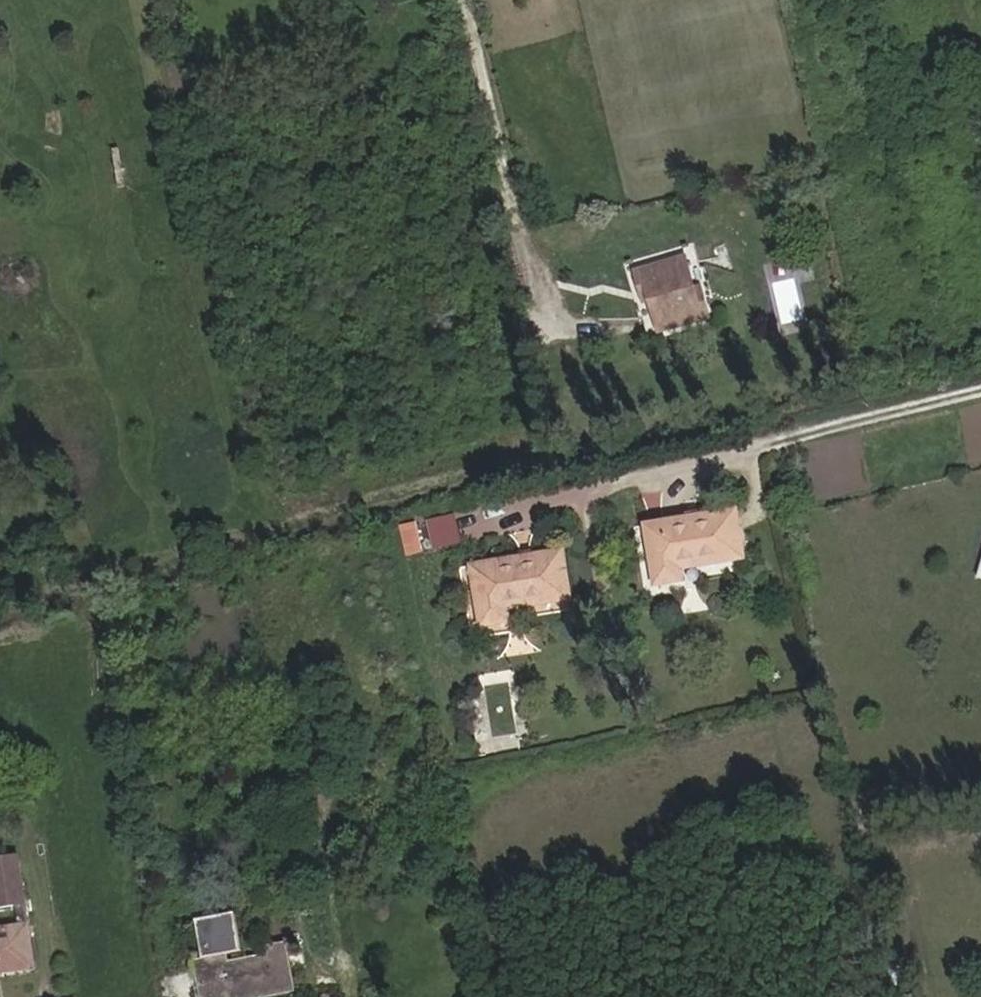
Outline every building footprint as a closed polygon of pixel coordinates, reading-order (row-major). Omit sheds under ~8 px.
[(639,275),(642,291),(650,289),(655,305),(664,334),(715,321),(710,300),(700,302),(697,289),(689,262),(639,275)] [(706,286),(697,289),(700,302),(710,300),(706,286)] [(646,307),(655,305),(650,289),(642,291),(646,307)] [(658,581),(685,576),(682,562),(743,551),(734,504),(647,520),(658,581)] [(456,510),(401,523),(408,555),(463,542),(456,510)] [(510,607),(572,596),(564,550),(474,565),(484,626),(513,621),(510,607)] [(0,937),(0,978),(1,981),(35,975),(16,867),(0,870),(0,919),(14,917),(17,935),(0,937)] [(196,974),(200,996),(294,996),(288,964),(231,975),(230,966),(244,963),(237,926),(195,934),(203,973),(196,974)]
